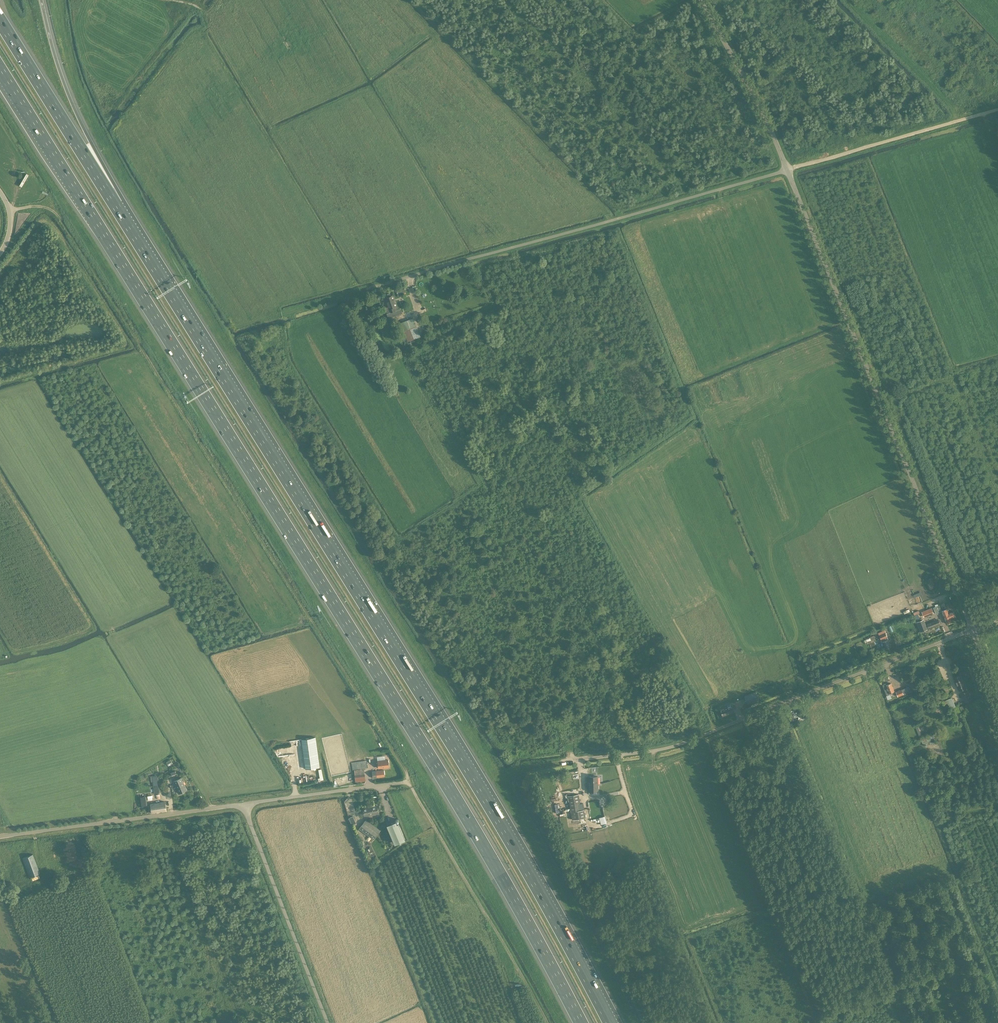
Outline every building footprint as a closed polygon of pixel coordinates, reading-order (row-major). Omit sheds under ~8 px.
[(130,216),(122,203),(119,205),(127,218),(130,216)] [(386,296),(386,298),(385,298),(382,299),(385,307),(384,308),(388,317),(392,316),(392,317),(402,313),(401,309),(398,310),(397,306),(396,306),(393,295),(392,296),(392,295),(391,294),(390,293),(389,293),(388,294),(387,294),(386,295),(386,296)] [(404,333),(398,336),(400,341),(406,338),(408,341),(421,336),(413,318),(400,323),(404,333)] [(939,605),(933,608),(936,613),(942,611),(939,605)] [(949,613),(947,609),(942,611),(947,624),(952,621),(951,618),(955,616),(953,612),(949,613)] [(879,635),(880,636),(881,640),(887,637),(885,631),(885,630),(878,633),(879,635)] [(866,640),(864,641),(865,644),(876,640),(874,635),(865,639),(866,640)] [(888,639),(887,637),(881,640),(882,642),(883,642),(886,649),(891,647),(888,640),(888,639)] [(971,699),(966,688),(961,675),(954,678),(960,691),(963,689),(965,692),(962,694),(965,702),(971,699)] [(883,685),(883,687),(887,696),(890,694),(889,693),(894,691),(891,684),(887,686),(886,684),(883,685)] [(759,699),(756,692),(745,696),(747,704),(759,699)] [(955,706),(952,698),(946,700),(950,709),(955,706)] [(732,706),(718,711),(721,717),(734,711),(732,706)] [(933,734),(922,738),(924,745),(929,743),(928,742),(929,742),(930,745),(936,742),(933,734)] [(316,742),(306,743),(309,763),(319,762),(316,742)] [(367,760),(352,762),(353,770),(354,769),(371,767),(370,763),(367,763),(367,760)] [(388,760),(377,761),(378,768),(389,767),(388,760)] [(338,770),(339,776),(347,774),(345,768),(338,770)] [(364,768),(354,769),(355,781),(365,780),(364,768)] [(157,775),(150,776),(151,781),(152,781),(154,793),(159,793),(157,775)] [(592,794),(592,791),(598,791),(598,776),(589,777),(589,791),(589,794),(592,794)] [(182,778),(174,782),(179,793),(187,790),(182,778)] [(568,796),(572,819),(586,817),(584,809),(581,809),(578,794),(568,796)] [(165,802),(151,804),(152,813),(167,811),(165,802)] [(364,816),(379,813),(377,805),(363,808),(364,816)] [(599,818),(601,824),(607,822),(605,816),(599,818)] [(380,830),(366,819),(359,829),(373,839),(380,830)] [(387,825),(395,843),(405,839),(397,820),(387,825)] [(368,849),(365,853),(369,862),(374,862),(368,849)] [(40,873),(33,854),(22,858),(29,877),(40,873)]
